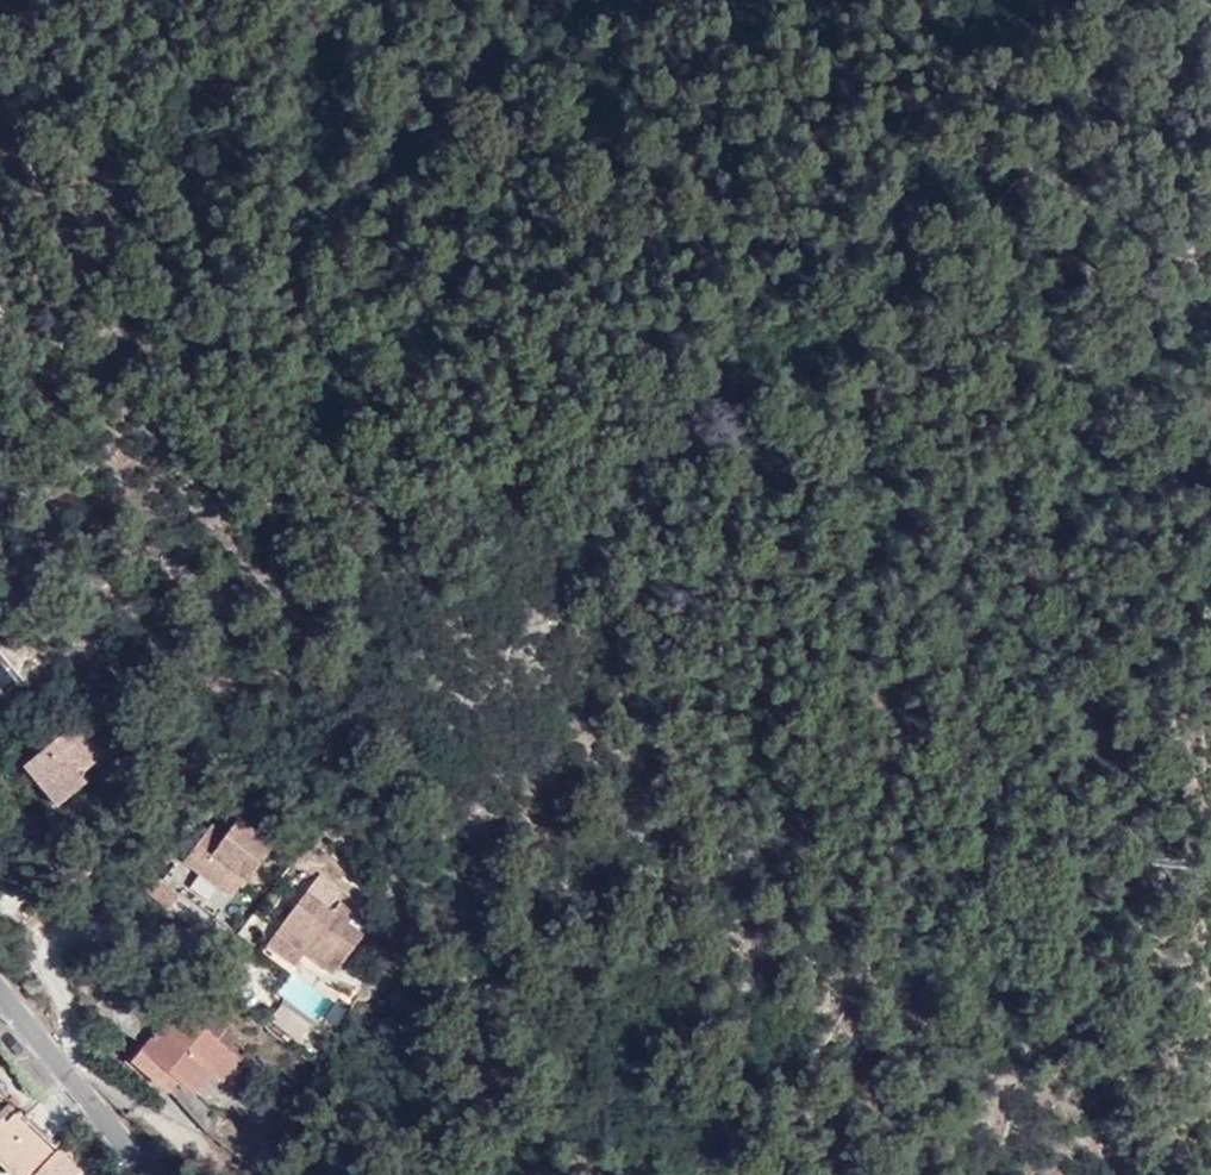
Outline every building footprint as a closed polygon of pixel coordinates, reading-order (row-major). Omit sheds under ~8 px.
[(0,691),(15,681),(0,658),(0,691)] [(74,723),(24,765),(59,805),(88,781),(81,773),(102,756),(74,723)] [(231,878),(242,886),(245,889),(276,848),(240,821),(227,839),(213,828),(187,863),(223,889),(231,878)] [(154,877),(144,890),(172,911),(182,896),(154,877)] [(234,897),(242,886),(231,878),(223,889),(234,897)] [(277,935),(305,956),(334,978),(364,937),(308,895),(277,935)] [(296,969),(305,956),(277,935),(267,947),(296,969)] [(180,1080),(197,1093),(202,1088),(215,1072),(222,1079),(223,1080),(241,1059),(227,1047),(217,1039),(193,1019),(179,1007),(144,1049),(180,1080)] [(202,1007),(193,1019),(217,1039),(225,1031),(226,1029),(202,1007)] [(225,1031),(217,1039),(227,1047),(235,1038),(225,1031)] [(134,1061),(170,1092),(180,1080),(144,1049),(134,1061)] [(215,1072),(202,1088),(209,1094),(222,1079),(215,1072)] [(180,1080),(170,1092),(209,1135),(214,1109),(197,1093),(180,1080)] [(20,1110),(7,1122),(2,1119),(0,1121),(0,1160),(15,1174),(24,1174),(54,1142),(20,1110)] [(66,1143),(34,1174),(74,1174),(86,1164),(66,1143)]
